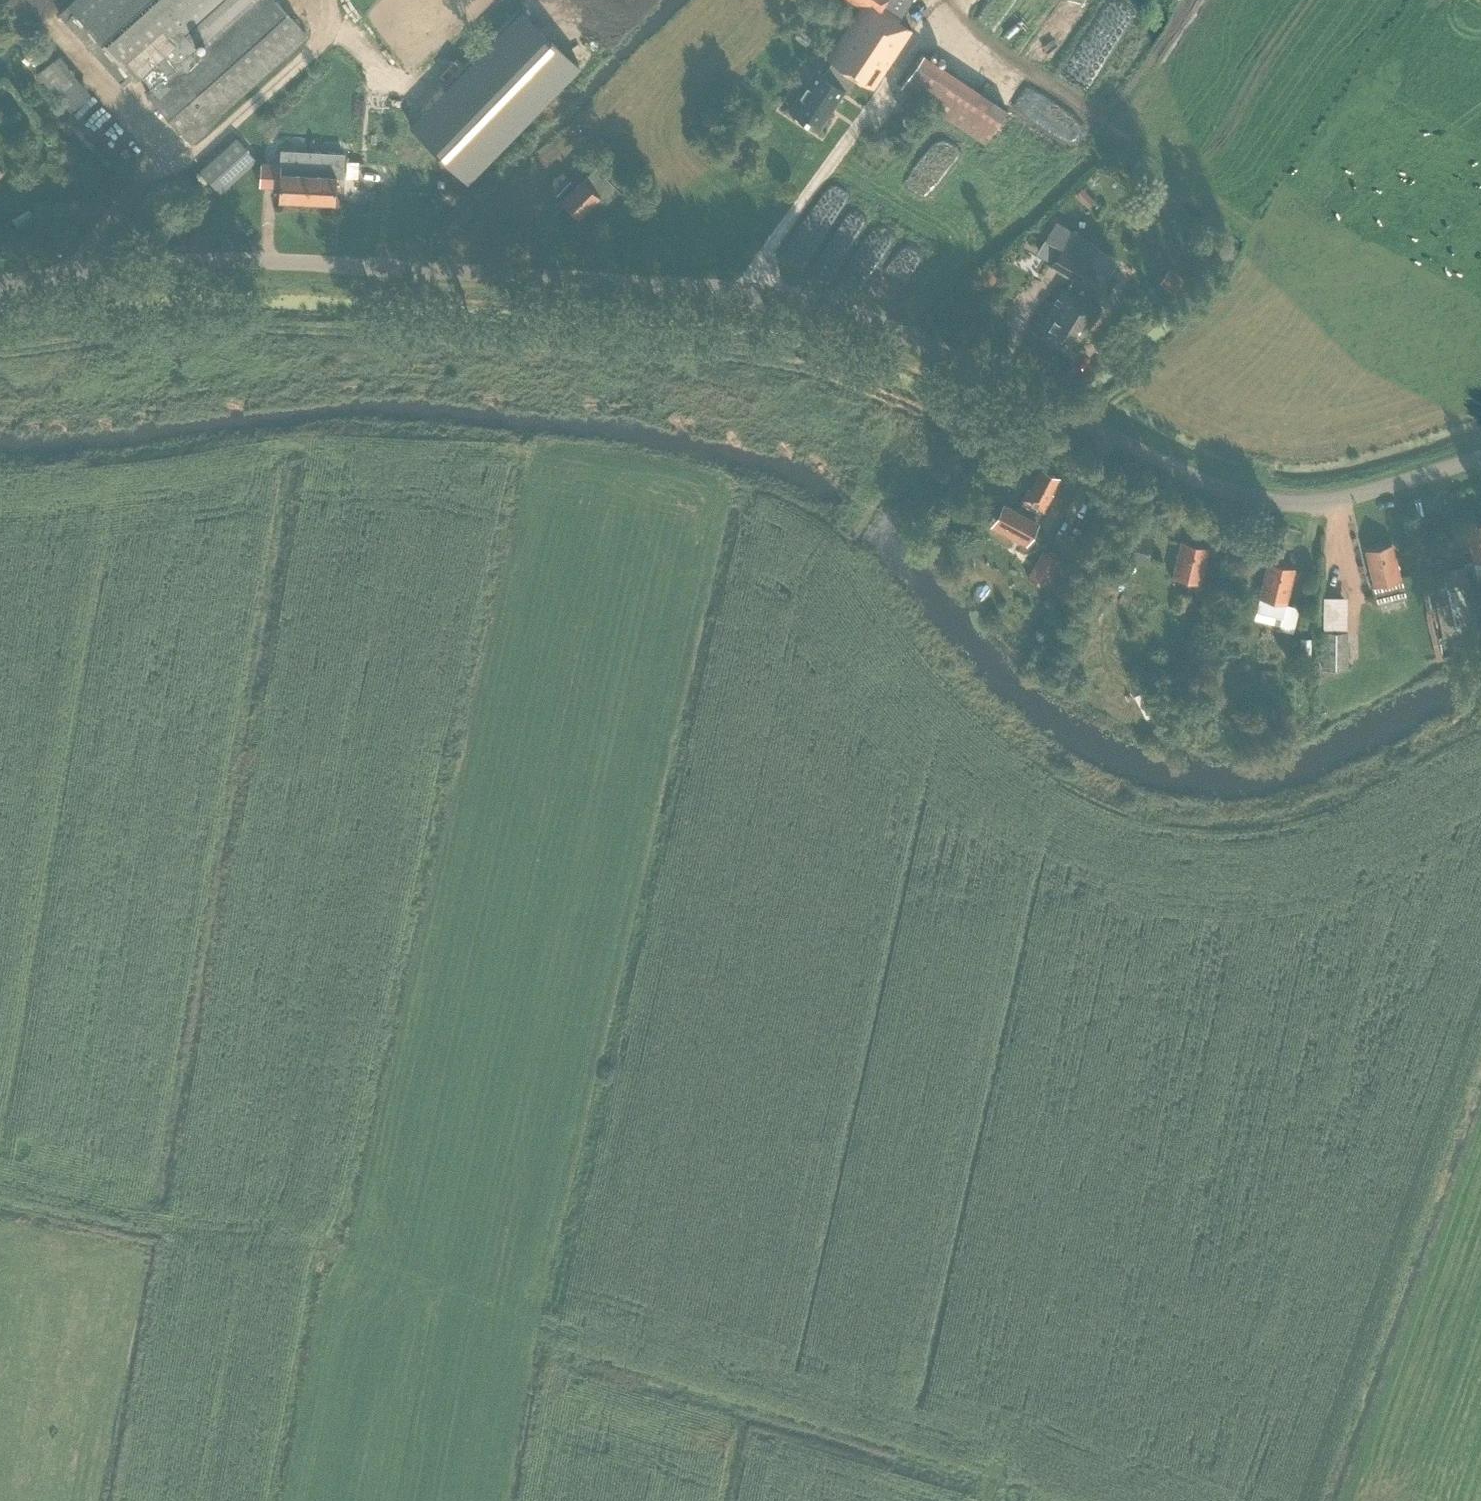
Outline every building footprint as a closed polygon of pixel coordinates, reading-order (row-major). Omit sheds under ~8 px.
[(185,34),(223,0),(74,0),(69,4),(136,79),(141,74),(154,89),(149,94),(192,142),(209,127),(206,124),(308,32),(278,0),(253,0),(199,49),(185,34)] [(862,6),(827,57),(832,60),(823,74),(815,69),(806,83),(803,81),(797,91),(800,92),(790,106),(819,126),(843,89),(845,90),(855,75),(873,87),(913,29),(899,20),(913,0),(853,0),(862,6)] [(412,126),(467,180),(580,63),(525,9),(412,126)] [(930,105),(953,71),(924,52),(901,86),(930,105)] [(39,70),(72,109),(88,95),(55,56),(39,70)] [(953,71),(930,105),(984,143),(1007,108),(953,71)] [(1,93),(9,86),(3,79),(0,82),(0,93),(1,93)] [(394,99),(393,114),(406,115),(406,99),(394,99)] [(307,198),(310,150),(281,148),(281,162),(261,161),(260,184),(279,185),(279,197),(307,198)] [(310,150),(307,198),(335,200),(337,175),(343,175),(344,152),(310,150)] [(358,176),(359,160),(347,159),(346,175),(358,176)] [(619,186),(604,172),(597,165),(584,178),(583,178),(563,198),(579,214),(600,194),(606,200),(619,186)] [(563,169),(549,184),(559,193),(573,179),(563,169)] [(1095,198),(1082,185),(1075,192),(1088,205),(1095,198)] [(1080,282),(1090,264),(1089,264),(1100,244),(1057,218),(1044,238),(1059,248),(1050,264),(1072,278),(1080,282)] [(1097,292),(1107,275),(1090,264),(1080,282),(1072,278),(1067,287),(1064,285),(1040,326),(1044,328),(1042,333),(1057,342),(1063,332),(1078,341),(1098,306),(1089,301),(1095,291),(1097,292)] [(1175,291),(1186,275),(1171,265),(1160,282),(1175,291)] [(1051,491),(1059,476),(1042,467),(1031,487),(1029,486),(1022,498),(1024,499),(1019,510),(1005,502),(992,525),(1024,542),(1042,508),(1044,509),(1053,492),(1051,491)] [(1480,589),(1480,521),(1465,525),(1480,589)] [(1200,580),(1208,545),(1182,539),(1173,574),(1200,580)] [(1379,601),(1405,595),(1393,542),(1366,549),(1379,601)] [(1060,594),(1077,565),(1044,546),(1027,575),(1060,594)] [(1286,601),(1294,566),(1268,560),(1260,594),(1263,595),(1263,597),(1259,597),(1254,616),(1278,622),(1277,623),(1280,624),(1280,627),(1293,630),(1300,604),(1286,601)] [(1473,580),(1468,581),(1465,563),(1426,571),(1426,574),(1420,575),(1423,592),(1426,592),(1428,606),(1437,604),(1444,636),(1480,628),(1474,595),(1476,595),(1473,580)] [(1185,609),(1189,593),(1178,591),(1174,606),(1185,609)] [(1349,667),(1349,629),(1323,630),(1323,646),(1318,646),(1319,658),(1324,658),(1324,667),(1349,667)]
